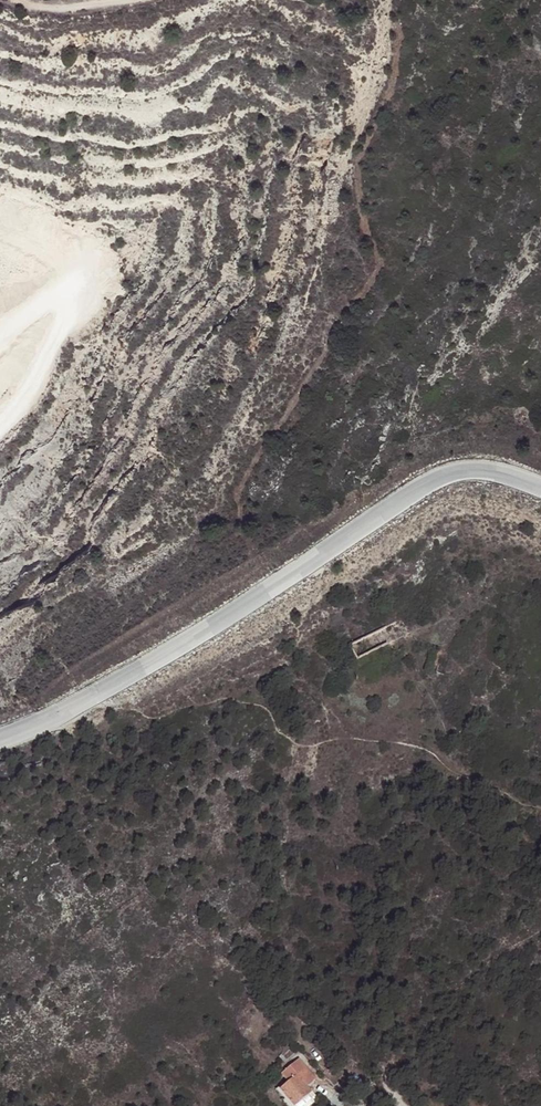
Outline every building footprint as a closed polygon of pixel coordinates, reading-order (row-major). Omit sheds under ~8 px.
[(357,660),(409,633),(401,618),(349,644),(357,660)] [(429,670),(437,672),(442,652),(434,651),(429,670)] [(297,1056),(279,1075),(285,1083),(278,1089),(284,1096),(294,1105),(295,1105),(312,1092),(307,1085),(316,1077),(297,1056)] [(318,1099),(312,1092),(295,1105),(309,1105),(318,1099)] [(284,1096),(280,1100),(286,1105),(294,1105),(284,1096)]
